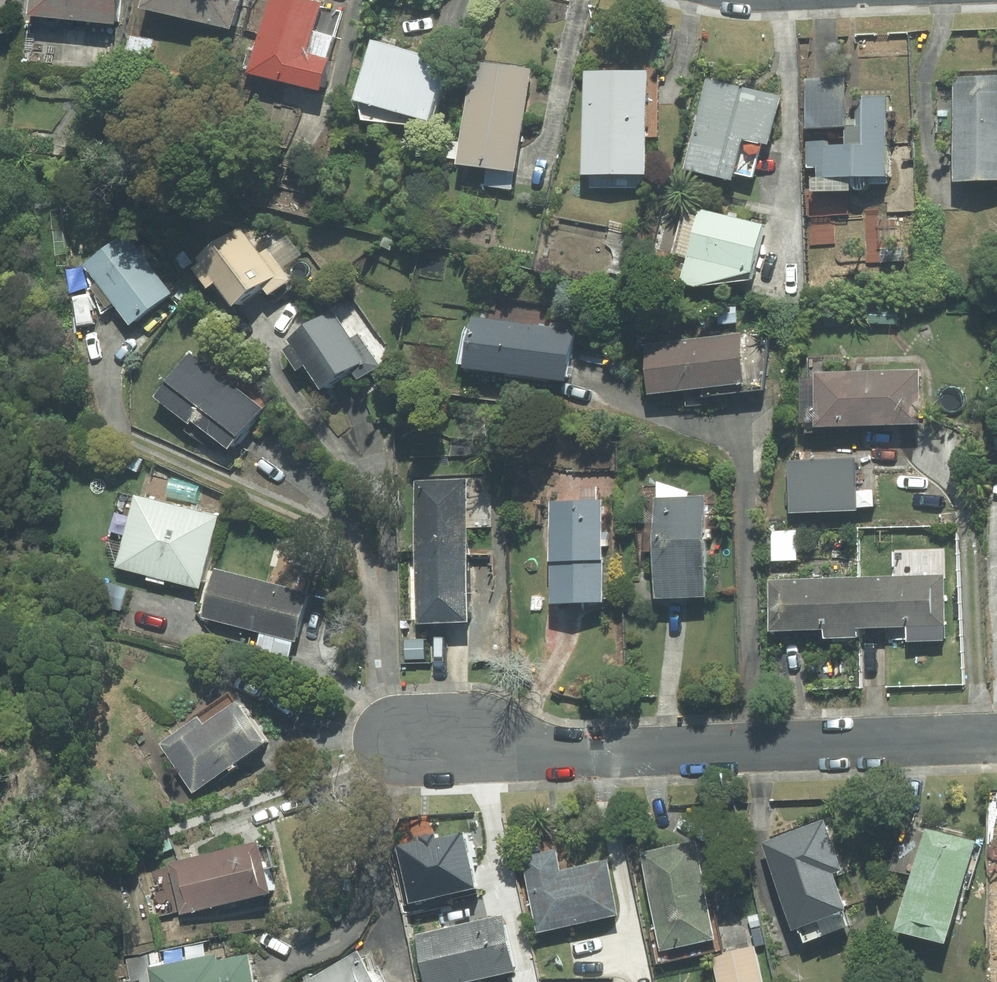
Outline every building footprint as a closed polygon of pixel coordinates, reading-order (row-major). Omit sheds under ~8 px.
[(37,13),(130,28),(132,0),(39,0),(37,13)] [(154,7),(247,31),(255,0),(156,0),(154,7)] [(309,0),(280,0),(264,72),(339,88),(345,60),(320,55),(331,5),(309,0)] [(460,57),(390,38),(373,98),(442,118),(460,57)] [(543,66),(484,65),(473,164),(530,171),(543,66)] [(661,65),(592,74),(591,171),(663,170),(661,65)] [(965,80),(963,180),(996,177),(996,75),(965,80)] [(788,98),(708,78),(684,174),(738,187),(750,137),(777,144),(788,98)] [(878,78),(818,84),(816,191),(875,195),(878,78)] [(776,226),(708,214),(688,285),(765,269),(776,226)] [(279,297),(304,278),(265,225),(216,261),(247,304),(271,287),(279,297)] [(141,329),(186,291),(135,229),(89,267),(141,329)] [(300,339),(303,343),(291,351),(306,372),(318,363),(336,389),(377,359),(341,309),(300,339)] [(575,382),(582,326),(483,314),(476,370),(575,382)] [(768,386),(762,325),(652,336),(660,398),(768,386)] [(240,452),(277,403),(200,345),(162,395),(240,452)] [(933,422),(930,367),(821,373),(824,428),(933,422)] [(871,509),(866,456),(796,459),(799,513),(871,509)] [(427,621),(483,621),(478,473),(421,474),(427,621)] [(211,589),(230,516),(142,494),(123,570),(211,589)] [(722,599),(716,495),(661,498),(667,602),(722,599)] [(618,600),(614,496),(558,497),(562,602),(618,600)] [(327,589),(222,566),(210,620),(315,644),(327,589)] [(955,637),(953,571),(779,577),(781,628),(836,626),(837,639),(871,638),(871,630),(919,628),(919,638),(955,637)] [(201,789),(285,735),(256,690),(172,744),(201,789)] [(831,819),(768,842),(806,944),(870,921),(831,819)] [(904,932),(959,944),(981,838),(926,827),(904,932)] [(648,845),(675,952),(733,939),(709,830),(648,845)] [(463,831),(397,849),(410,904),(477,889),(463,831)] [(277,835),(175,859),(189,917),(291,893),(277,835)] [(547,932),(633,913),(621,857),(567,869),(562,846),(530,853),(547,932)] [(521,976),(509,914),(413,935),(422,981),(492,981),(521,976)] [(764,944),(718,956),(724,981),(773,981),(764,944)] [(264,946),(226,954),(224,946),(150,962),(155,981),(272,981),(264,946)] [(304,981),(389,981),(368,946),(304,981)]
